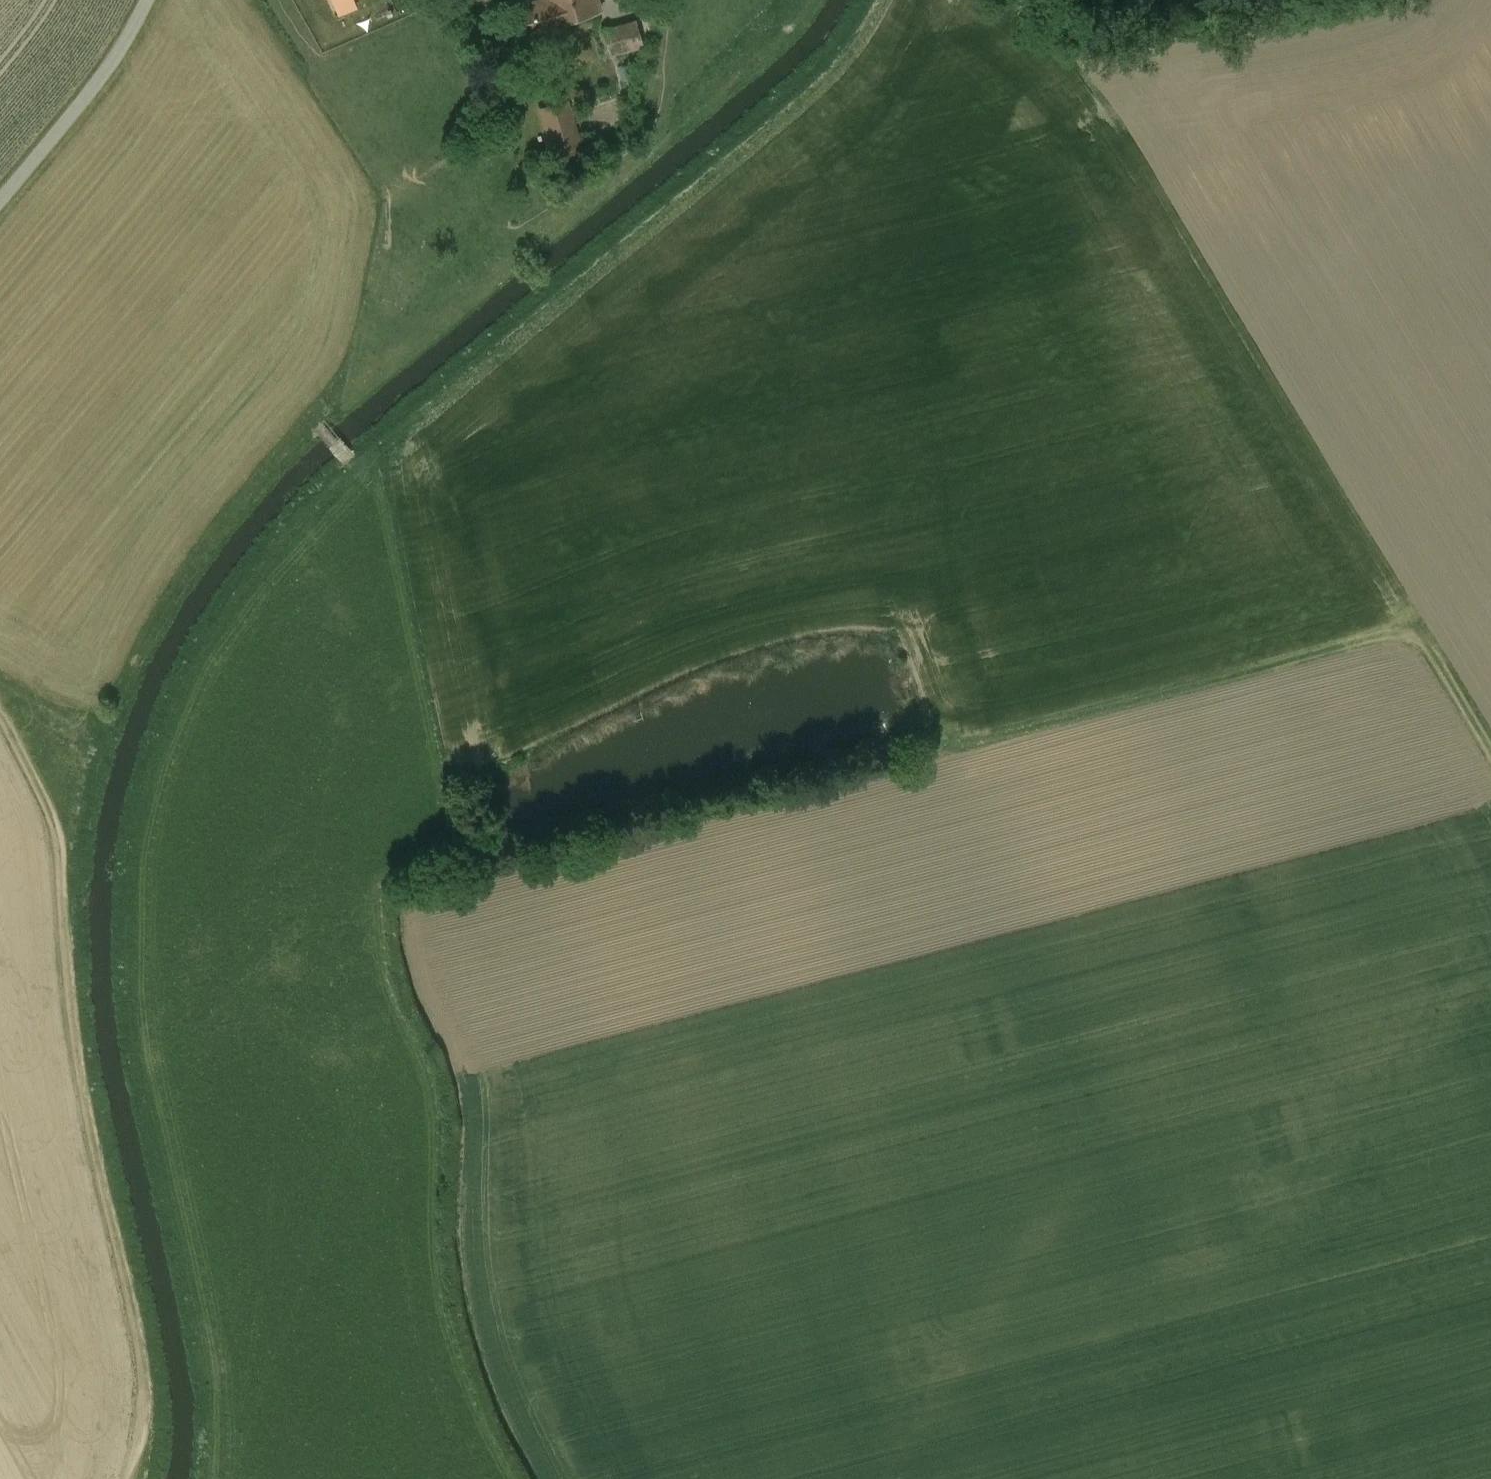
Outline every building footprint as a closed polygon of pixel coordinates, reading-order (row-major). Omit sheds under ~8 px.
[(544,0),(529,0),(508,6),(518,43),(556,32),(554,25),(552,26),(544,0)] [(552,26),(554,25),(600,11),(596,0),(544,0),(552,26)] [(635,21),(605,30),(612,52),(641,43),(635,21)] [(564,102),(542,109),(556,158),(578,151),(564,102)]
